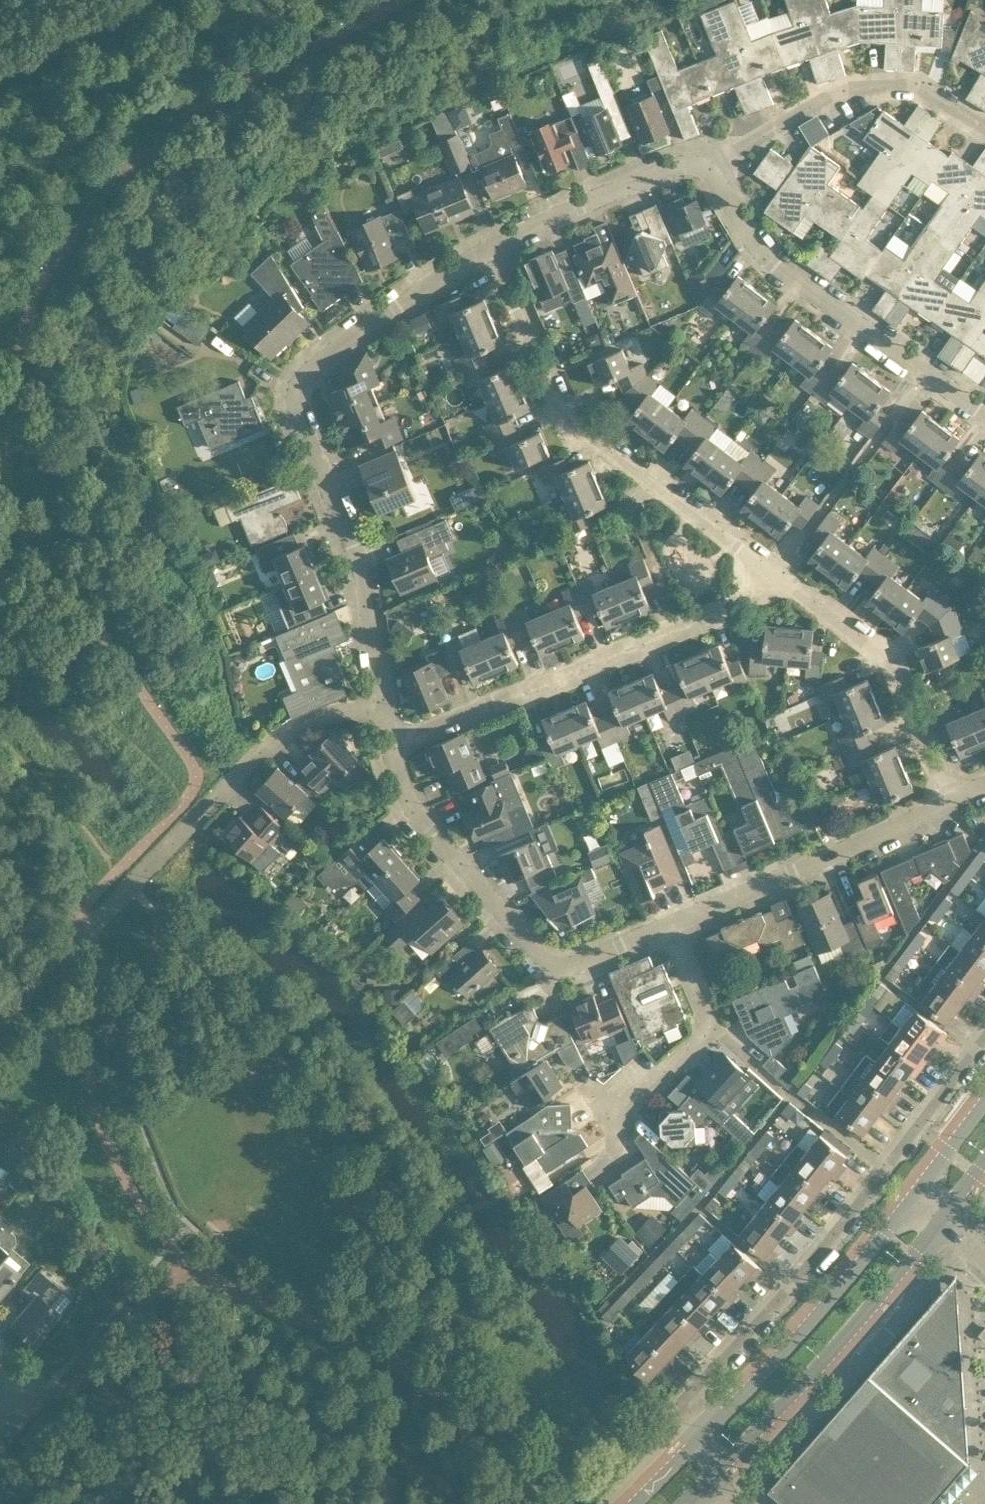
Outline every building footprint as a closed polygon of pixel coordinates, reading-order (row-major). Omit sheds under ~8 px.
[(718,5),(760,108),(774,102),(762,74),(786,65),(773,30),(768,17),(747,25),(737,0),(731,0),(728,1),(718,5)] [(773,30),(786,65),(809,57),(817,82),(832,77),(807,0),(786,0),(794,24),(775,30),(773,30)] [(832,77),(846,73),(838,48),(862,40),(857,3),(831,12),(827,0),(807,0),(832,77)] [(857,3),(862,40),(886,42),(885,68),(900,69),(905,0),(885,0),(884,5),(857,3)] [(900,69),(915,70),(916,44),(942,45),(944,9),(943,9),(923,8),(924,0),(905,0),(900,69)] [(716,53),(698,61),(711,94),(735,85),(746,114),(760,108),(718,5),(700,12),(716,53)] [(979,105),(984,95),(984,31),(979,28),(981,24),(968,11),(952,57),(959,62),(961,58),(982,71),(966,97),(979,105)] [(711,94),(698,61),(678,69),(662,28),(643,35),(685,138),(700,132),(688,104),(711,94)] [(605,71),(593,75),(601,95),(613,90),(605,71)] [(659,74),(648,79),(652,91),(664,86),(659,74)] [(581,112),(572,115),(575,122),(578,128),(586,124),(589,132),(587,133),(591,143),(593,142),(598,152),(622,142),(619,136),(630,131),(625,118),(617,100),(615,95),(613,90),(601,95),(578,104),(581,112)] [(654,94),(628,104),(634,118),(641,137),(643,141),(656,135),(669,130),(661,112),(654,94)] [(881,150),(857,183),(872,194),(873,194),(932,112),(931,112),(929,110),(919,103),(904,123),(884,109),(864,138),(881,150)] [(465,106),(451,112),(457,127),(467,123),(470,117),(465,106)] [(448,110),(432,116),(442,141),(441,141),(453,171),(470,164),(458,134),(448,110)] [(850,123),(862,131),(875,113),(870,110),(850,123)] [(488,148),(476,154),(482,167),(486,178),(494,197),(527,183),(519,165),(514,153),(511,147),(512,146),(523,142),(511,112),(499,117),(498,117),(503,128),(490,133),(492,137),(493,140),(493,141),(492,144),(491,146),(488,148)] [(814,112),(797,123),(809,142),(827,131),(814,112)] [(932,112),(873,194),(889,205),(912,172),(929,184),(932,180),(950,155),(949,154),(929,141),(943,120),(932,112)] [(572,114),(531,131),(538,147),(535,148),(539,158),(542,157),(547,168),(569,159),(565,148),(571,146),(577,161),(589,156),(585,146),(585,145),(585,146),(583,141),(578,128),(575,122),(572,115),(572,114)] [(388,143),(377,148),(381,156),(392,152),(388,143)] [(771,147),(762,159),(853,223),(864,208),(864,207),(863,207),(828,182),(841,164),(811,144),(796,165),(771,147)] [(924,192),(941,203),(926,224),(942,235),(984,174),(984,148),(973,165),(953,151),(950,155),(932,180),(929,184),(924,192)] [(841,238),(853,223),(762,159),(754,172),(779,190),(764,210),(794,231),(806,214),(841,238)] [(942,235),(958,246),(981,214),(984,216),(984,174),(942,235)] [(310,175),(298,181),(303,190),(315,184),(310,175)] [(411,188),(397,194),(405,212),(417,207),(419,211),(426,229),(427,231),(452,221),(472,212),(474,211),(474,210),(466,191),(460,176),(414,195),(411,188)] [(853,223),(841,238),(832,251),(821,243),(807,263),(831,280),(843,264),(863,278),(886,245),(883,249),(866,237),(889,205),(872,194),(864,207),(864,208),(853,223)] [(662,205),(674,234),(706,220),(697,198),(686,202),(683,196),(675,199),(673,195),(661,199),(663,204),(662,205)] [(638,232),(628,257),(640,262),(645,274),(669,264),(665,252),(668,243),(673,241),(657,203),(644,209),(653,228),(651,232),(644,229),(638,232)] [(312,248),(291,264),(301,278),(313,293),(311,295),(322,309),(344,294),(341,289),(361,275),(354,262),(338,229),(325,204),(312,214),(324,239),(312,248)] [(352,227),(361,248),(368,266),(397,255),(392,243),(411,236),(400,207),(352,227)] [(872,308),(885,317),(942,235),(926,224),(903,257),(886,245),(863,278),(864,278),(867,274),(886,288),(872,308)] [(598,231),(597,231),(590,234),(591,236),(574,243),(578,252),(574,254),(587,285),(601,279),(612,303),(637,293),(616,241),(604,245),(598,231)] [(912,304),(932,319),(953,289),(951,291),(935,279),(958,246),(942,235),(885,317),(897,326),(912,304)] [(963,240),(959,246),(966,251),(970,246),(963,240)] [(553,249),(525,260),(541,298),(546,310),(559,304),(563,298),(560,291),(567,287),(572,298),(573,301),(586,296),(574,267),(566,248),(555,253),(553,249)] [(252,272),(276,296),(260,312),(246,326),(244,327),(272,355),(307,320),(297,310),(304,306),(272,252),(252,272)] [(704,271),(688,277),(699,303),(711,287),(704,271)] [(719,306),(735,318),(758,289),(738,274),(724,292),(715,285),(699,306),(712,315),(719,306)] [(951,363),(984,314),(984,280),(978,290),(961,277),(953,289),(932,319),(953,333),(938,354),(951,363)] [(743,340),(756,350),(772,328),(762,321),(776,303),(758,289),(735,318),(751,330),(743,340)] [(188,292),(181,301),(190,307),(194,302),(193,296),(188,292)] [(452,315),(460,334),(494,320),(484,297),(464,306),(459,295),(434,305),(440,320),(452,315)] [(177,322),(186,309),(174,302),(165,315),(177,322)] [(237,317),(246,326),(260,312),(252,303),(237,317)] [(174,327),(199,344),(210,327),(186,309),(177,322),(174,327)] [(984,355),(984,314),(951,363),(963,371),(978,350),(984,355)] [(777,349),(792,361),(814,332),(795,318),(782,335),(772,328),(756,350),(769,359),(777,349)] [(456,357),(463,372),(487,362),(482,350),(503,341),(494,320),(460,334),(468,352),(456,357)] [(162,335),(155,329),(150,335),(158,341),(162,335)] [(598,332),(586,337),(591,348),(603,343),(598,332)] [(611,332),(604,335),(608,343),(615,340),(611,332)] [(801,383),(813,393),(830,371),(820,364),(833,347),(814,332),(792,361),(808,373),(801,383)] [(563,337),(556,340),(561,352),(571,348),(568,339),(563,337)] [(619,375),(625,390),(647,374),(642,362),(630,367),(622,348),(589,361),(598,384),(619,375)] [(332,408),(337,420),(379,402),(372,384),(379,381),(367,351),(339,371),(345,386),(329,392),(335,407),(332,408)] [(834,393),(850,404),(871,376),(853,361),(839,379),(830,371),(813,393),(827,403),(834,393)] [(480,381),(488,401),(523,386),(513,363),(492,372),(487,362),(463,372),(469,386),(480,381)] [(627,420),(646,435),(668,406),(652,393),(660,383),(647,374),(625,390),(641,402),(627,420)] [(871,376),(850,404),(866,417),(858,427),(871,436),(887,415),(877,408),(891,390),(871,376)] [(220,387),(177,405),(185,424),(200,418),(202,417),(206,426),(204,427),(211,446),(232,437),(231,434),(242,430),(244,434),(244,435),(265,427),(256,405),(252,407),(248,398),(253,396),(253,395),(246,398),(246,397),(239,379),(220,387)] [(484,424),(491,439),(516,428),(510,416),(532,407),(523,386),(488,401),(496,419),(484,424)] [(379,402),(337,420),(347,446),(367,438),(372,449),(403,437),(394,416),(386,420),(379,402)] [(679,431),(689,439),(705,417),(692,407),(684,418),(668,406),(646,435),(665,449),(679,431)] [(904,441),(920,453),(942,424),(923,409),(909,427),(899,420),(883,441),(896,451),(904,441)] [(685,464),(704,478),(726,449),(710,437),(718,427),(705,417),(689,439),(698,446),(685,464)] [(928,475),(941,485),(957,463),(947,456),(961,438),(942,424),(920,453),(936,465),(928,475)] [(516,428),(491,439),(497,454),(509,449),(517,468),(550,453),(541,431),(520,440),(516,428)] [(396,449),(378,456),(360,464),(380,512),(417,496),(396,449)] [(736,475),(746,482),(762,461),(749,451),(742,461),(726,449),(704,478),(723,493),(736,475)] [(841,452),(835,460),(845,468),(852,459),(841,452)] [(977,496),(984,486),(984,457),(980,453),(966,471),(957,463),(941,485),(953,494),(961,484),(977,496)] [(558,478),(565,496),(599,482),(590,460),(569,468),(564,457),(540,467),(546,482),(558,478)] [(742,507),(761,522),(783,493),(767,481),(775,471),(762,461),(746,482),(756,489),(742,507)] [(834,463),(826,473),(837,481),(845,471),(834,463)] [(292,476),(273,483),(225,504),(232,521),(241,517),(253,545),(288,530),(288,525),(287,522),(286,519),(284,516),(281,513),(271,517),(268,511),(301,497),(292,476)] [(599,482),(565,496),(573,514),(562,519),(568,534),(592,524),(588,512),(608,504),(599,482)] [(476,486),(466,490),(472,503),(486,498),(476,486)] [(783,493),(761,522),(780,536),(794,519),(803,526),(820,504),(807,495),(799,505),(783,493)] [(628,509),(633,520),(648,514),(643,502),(628,509)] [(232,521),(225,504),(214,508),(221,525),(232,521)] [(809,558),(828,573),(850,544),(834,532),(842,522),(829,512),(813,533),(823,541),(809,558)] [(413,549),(403,553),(389,559),(402,591),(436,576),(429,558),(450,549),(446,541),(454,538),(446,518),(407,535),(413,549)] [(279,566),(286,583),(316,570),(305,544),(301,546),(295,532),(256,548),(266,572),(279,566)] [(572,533),(560,538),(565,551),(578,546),(572,533)] [(930,538),(922,548),(932,555),(940,545),(930,538)] [(513,542),(509,552),(512,557),(524,552),(518,539),(513,542)] [(885,542),(880,548),(886,553),(890,547),(885,542)] [(861,569),(870,577),(886,555),(874,546),(866,556),(850,544),(828,573),(847,587),(861,569)] [(216,547),(198,555),(204,568),(222,560),(216,547)] [(866,602),(885,616),(907,587),(892,575),(899,565),(886,555),(870,577),(880,584),(866,602)] [(634,575),(616,583),(630,617),(652,607),(643,586),(654,582),(644,557),(629,563),(634,575)] [(213,568),(201,573),(206,585),(218,580),(213,568)] [(286,583),(273,588),(291,628),(329,612),(323,598),(327,596),(316,570),(286,583)] [(464,571),(456,575),(458,580),(467,577),(464,571)] [(592,579),(578,585),(588,610),(599,605),(608,626),(630,617),(616,583),(597,591),(592,579)] [(568,603),(549,611),(564,644),(586,635),(577,615),(588,610),(578,585),(563,591),(568,603)] [(918,613),(931,623),(953,606),(931,589),(923,600),(907,587),(885,616),(904,631),(918,613)] [(425,595),(401,605),(406,617),(430,607),(425,595)] [(938,639),(917,647),(927,670),(945,662),(960,656),(953,637),(964,632),(953,606),(931,623),(938,639)] [(526,607),(511,613),(522,638),(533,633),(541,654),(564,644),(549,611),(531,619),(526,607)] [(290,629),(278,634),(289,659),(287,660),(300,690),(286,696),(294,715),(347,693),(340,676),(343,675),(333,652),(330,645),(336,642),(347,637),(340,621),(333,625),(328,613),(291,628),(290,629)] [(501,631),(483,639),(498,672),(519,663),(510,643),(522,638),(511,613),(496,619),(501,631)] [(447,616),(436,620),(438,625),(442,624),(442,626),(450,623),(447,616)] [(398,619),(391,629),(402,638),(410,628),(410,627),(399,619),(398,619)] [(768,661),(787,663),(791,626),(767,624),(765,646),(753,645),(750,672),(766,674),(768,661)] [(791,626),(787,663),(807,665),(806,677),(822,678),(824,652),(812,651),(814,629),(791,626)] [(498,672),(483,639),(464,647),(460,635),(445,641),(455,666),(467,661),(475,682),(498,672)] [(720,644),(698,653),(712,687),(731,679),(736,691),(751,684),(740,660),(729,664),(720,644)] [(407,676),(421,709),(447,698),(438,677),(453,671),(443,648),(428,655),(433,665),(407,676)] [(684,683),(673,688),(684,712),(699,706),(694,694),(712,687),(698,653),(676,662),(684,683)] [(654,672),(632,681),(646,715),(664,707),(669,718),(684,712),(673,688),(662,692),(654,672)] [(836,696),(843,714),(877,700),(868,678),(847,687),(843,675),(818,686),(824,701),(836,696)] [(618,711),(607,716),(617,740),(632,734),(627,722),(646,715),(632,681),(610,690),(618,711)] [(587,700),(565,709),(579,742),(598,734),(603,746),(617,740),(607,716),(596,720),(587,700)] [(839,737),(846,752),(870,742),(866,731),(886,722),(877,700),(843,714),(851,733),(839,737)] [(969,712),(983,746),(984,745),(984,706),(969,712)] [(983,746),(969,712),(951,720),(946,708),(931,715),(941,739),(952,735),(961,755),(983,746)] [(579,742),(565,709),(544,718),(552,739),(540,744),(543,749),(555,767),(566,762),(561,750),(579,742)] [(313,753),(298,767),(304,774),(318,789),(322,793),(337,778),(338,779),(359,759),(333,732),(312,752),(313,753)] [(450,776),(456,790),(486,778),(478,758),(474,759),(463,732),(427,747),(438,773),(449,769),(452,775),(450,776)] [(753,737),(735,745),(775,840),(805,827),(800,815),(810,810),(816,823),(828,818),(817,793),(806,798),(802,792),(777,802),(772,791),(776,789),(753,737)] [(528,747),(526,753),(530,762),(544,756),(538,742),(528,747)] [(864,762),(871,781),(905,766),(896,745),(875,753),(870,742),(846,752),(852,767),(864,762)] [(775,840),(735,745),(716,752),(739,806),(743,805),(750,820),(735,827),(746,852),(775,840)] [(845,753),(835,757),(839,768),(849,763),(845,753)] [(506,759),(491,766),(496,778),(511,771),(506,759)] [(905,766),(871,781),(880,802),(914,788),(905,766)] [(681,768),(672,772),(676,779),(684,776),(681,768)] [(276,769),(257,791),(272,804),(287,817),(308,794),(311,797),(317,790),(318,789),(304,774),(303,775),(296,783),(288,775),(286,777),(285,778),(276,769)] [(711,769),(700,774),(702,777),(712,773),(711,769)] [(660,804),(662,809),(674,804),(675,808),(686,804),(676,779),(672,772),(650,781),(660,804)] [(477,808),(465,813),(473,832),(476,838),(483,835),(488,847),(518,834),(535,827),(513,774),(489,784),(470,792),(477,808)] [(686,804),(675,808),(685,832),(693,850),(713,841),(718,839),(721,847),(729,844),(724,832),(721,825),(708,794),(706,790),(693,795),(694,800),(686,804)] [(660,804),(649,808),(653,818),(664,813),(662,809),(660,804)] [(226,832),(224,835),(239,848),(253,861),(262,870),(273,858),(279,851),(272,844),(283,832),(287,827),(278,819),(263,806),(249,822),(241,815),(226,832)] [(620,852),(633,883),(641,901),(655,895),(653,890),(683,878),(660,824),(652,827),(652,825),(643,829),(648,840),(620,852)] [(295,830),(287,839),(301,851),(309,843),(295,830)] [(882,869),(889,888),(908,933),(921,916),(905,879),(932,868),(948,880),(971,849),(964,832),(947,838),(948,840),(913,855),(913,856),(882,869)] [(357,878),(359,877),(368,887),(402,857),(401,856),(403,854),(395,845),(393,846),(384,837),(374,846),(364,834),(319,874),(329,886),(357,878)] [(336,839),(322,851),(331,860),(344,848),(336,839)] [(518,847),(500,854),(510,879),(526,873),(531,886),(550,878),(558,875),(552,861),(549,852),(543,854),(536,839),(518,847)] [(608,843),(590,851),(596,866),(614,858),(608,843)] [(402,857),(368,887),(386,906),(397,919),(421,898),(410,886),(420,877),(419,876),(421,874),(414,867),(412,868),(402,857)] [(973,862),(965,871),(972,877),(980,867),(973,862)] [(551,914),(548,915),(563,932),(577,926),(574,918),(581,915),(582,918),(597,912),(585,885),(598,880),(594,871),(592,866),(551,884),(562,908),(551,914)] [(965,871),(957,881),(964,887),(972,877),(965,871)] [(859,901),(851,905),(856,918),(869,947),(878,943),(882,935),(875,919),(894,911),(886,890),(878,872),(859,880),(865,895),(858,898),(859,901)] [(869,947),(856,918),(842,924),(829,892),(800,905),(819,951),(840,942),(847,956),(869,947)] [(300,893),(289,903),(298,912),(309,903),(300,894),(300,893)] [(946,896),(939,906),(946,911),(953,902),(946,896)] [(398,949),(410,939),(417,932),(433,950),(462,925),(440,901),(429,911),(422,902),(385,935),(398,949)] [(948,913),(940,907),(932,917),(940,923),(948,913)] [(707,936),(719,965),(740,956),(744,945),(758,939),(770,944),(782,939),(786,950),(806,942),(794,913),(778,920),(774,909),(763,913),(762,910),(744,918),(744,915),(738,918),(739,920),(721,927),(723,930),(707,936)] [(973,932),(984,941),(984,918),(973,932)] [(951,943),(952,944),(960,950),(962,947),(976,957),(972,962),(984,972),(984,941),(973,932),(964,925),(963,927),(962,928),(951,943)] [(919,930),(912,940),(915,942),(920,946),(927,936),(919,930)] [(912,940),(904,950),(912,956),(920,946),(915,942),(912,940)] [(938,960),(939,960),(947,966),(979,991),(984,984),(984,983),(980,980),(984,973),(984,972),(972,962),(976,957),(962,947),(960,950),(952,944),(951,943),(938,960)] [(337,952),(346,963),(347,963),(356,955),(346,944),(337,952)] [(463,964),(454,954),(436,970),(446,982),(452,977),(469,995),(499,967),(482,948),(463,964)] [(869,949),(860,953),(864,962),(873,958),(869,949)] [(810,954),(797,959),(802,970),(814,964),(810,954)] [(629,963),(610,971),(638,1038),(664,1027),(666,1031),(680,1025),(678,1021),(687,1017),(664,962),(655,966),(650,955),(629,963)] [(927,974),(925,977),(934,984),(936,981),(950,991),(946,997),(959,1007),(968,996),(973,999),(979,991),(947,966),(939,960),(938,960),(927,974)] [(798,1006),(797,1003),(826,991),(815,964),(814,964),(802,970),(794,973),(800,986),(791,989),(786,976),(733,998),(748,1033),(772,1054),(764,1063),(790,1087),(799,1077),(773,1054),(791,1034),(782,1013),(798,1006)] [(893,965),(886,975),(893,981),(901,971),(893,965)] [(950,991),(936,981),(934,984),(921,1002),(953,1026),(959,1018),(954,1014),(959,1007),(946,997),(950,991)] [(881,982),(872,993),(880,999),(888,988),(881,982)] [(400,991),(386,991),(386,1002),(401,1002),(400,991)] [(569,1002),(585,1040),(608,1031),(609,1033),(629,1025),(616,996),(598,1003),(595,994),(581,1000),(580,997),(569,1002)] [(405,999),(392,1010),(404,1024),(417,1013),(405,999)] [(907,1001),(893,1019),(902,1026),(900,1028),(914,1039),(918,1034),(932,1044),(936,1038),(941,1041),(948,1032),(907,1001)] [(506,1015),(490,1026),(521,1074),(546,1058),(559,1050),(561,1048),(576,1041),(563,1014),(551,1019),(549,1019),(548,1023),(538,1020),(539,1016),(538,1015),(533,1004),(506,1015)] [(861,1007),(854,1016),(862,1022),(869,1013),(861,1007)] [(465,1022),(438,1040),(447,1054),(475,1036),(473,1033),(483,1026),(475,1015),(465,1022)] [(854,1016),(846,1027),(854,1033),(862,1022),(854,1016)] [(881,1036),(889,1043),(921,1067),(927,1060),(922,1056),(932,1044),(918,1034),(914,1039),(900,1028),(902,1026),(893,1019),(881,1036)] [(585,1061),(576,1041),(561,1048),(559,1050),(567,1063),(575,1067),(585,1061)] [(836,1041),(828,1051),(836,1056),(843,1046),(836,1041)] [(876,1060),(874,1063),(888,1073),(892,1068),(905,1078),(910,1072),(915,1076),(921,1067),(889,1043),(876,1060)] [(703,1086),(694,1097),(710,1111),(722,1123),(733,1111),(734,1112),(759,1084),(752,1077),(723,1051),(697,1081),(703,1086)] [(828,1051),(820,1061),(828,1067),(836,1056),(828,1051)] [(863,1058),(854,1070),(858,1074),(863,1077),(895,1102),(901,1094),(896,1090),(905,1078),(892,1068),(888,1073),(874,1063),(876,1060),(867,1053),(865,1055),(864,1057),(863,1058)] [(546,1058),(521,1074),(512,1080),(519,1090),(520,1090),(530,1106),(564,1084),(546,1058)] [(854,1070),(841,1087),(851,1094),(848,1097),(862,1107),(866,1102),(879,1113),(884,1106),(889,1110),(895,1102),(854,1070)] [(798,1091),(805,1097),(813,1087),(806,1081),(798,1091)] [(851,1094),(841,1087),(827,1106),(837,1113),(833,1118),(860,1138),(879,1113),(866,1102),(862,1107),(848,1097),(851,1094)] [(663,1133),(673,1143),(696,1142),(697,1143),(698,1142),(698,1141),(696,1125),(710,1111),(694,1097),(691,1094),(677,1108),(662,1109),(661,1108),(660,1109),(661,1110),(663,1133)] [(797,1107),(790,1101),(782,1111),(789,1117),(797,1107)] [(537,1111),(507,1131),(527,1162),(524,1166),(541,1191),(554,1182),(547,1172),(568,1158),(585,1147),(589,1144),(581,1133),(575,1133),(574,1131),(570,1131),(569,1126),(573,1126),(572,1103),(552,1104),(549,1104),(537,1111)] [(722,1123),(746,1144),(756,1131),(734,1112),(733,1111),(722,1123)] [(800,1141),(798,1143),(807,1150),(809,1148),(822,1158),(818,1163),(831,1174),(831,1175),(836,1179),(847,1165),(842,1161),(851,1150),(825,1129),(820,1135),(811,1128),(800,1141)] [(491,1130),(481,1137),(486,1144),(496,1137),(491,1130)] [(767,1130),(759,1139),(761,1141),(762,1141),(767,1145),(774,1136),(769,1131),(767,1130)] [(497,1139),(484,1148),(491,1159),(504,1150),(497,1139)] [(759,1139),(752,1148),(759,1154),(767,1145),(762,1141),(761,1141),(759,1139)] [(2,1178),(3,1177),(19,1191),(21,1188),(34,1173),(16,1149),(0,1140),(0,1177),(2,1178)] [(798,1143),(785,1160),(825,1192),(831,1185),(826,1181),(831,1175),(831,1174),(818,1163),(822,1158),(809,1148),(807,1150),(798,1143)] [(624,1175),(610,1184),(620,1199),(627,1195),(634,1206),(637,1204),(639,1206),(670,1208),(674,1202),(677,1205),(693,1187),(703,1196),(707,1190),(698,1182),(691,1175),(672,1158),(657,1145),(647,1156),(623,1172),(624,1175)] [(773,1174),(782,1181),(795,1192),(791,1197),(804,1208),(813,1196),(818,1200),(825,1192),(785,1160),(773,1174)] [(740,1162),(732,1173),(740,1179),(748,1169),(741,1162),(740,1162)] [(698,1166),(691,1175),(698,1182),(707,1190),(721,1173),(712,1166),(705,1173),(698,1166)] [(732,1173),(723,1183),(724,1183),(725,1185),(731,1189),(740,1179),(732,1173)] [(782,1181),(766,1201),(798,1226),(804,1218),(799,1214),(804,1208),(791,1197),(795,1192),(782,1181)] [(568,1183),(551,1194),(546,1197),(568,1229),(600,1208),(585,1186),(575,1193),(568,1183)] [(713,1196),(705,1206),(713,1212),(721,1202),(713,1196)] [(766,1201),(755,1215),(768,1225),(764,1231),(777,1241),(786,1230),(791,1234),(798,1226),(766,1201)] [(6,1289),(21,1272),(30,1261),(14,1248),(12,1246),(16,1242),(15,1234),(10,1230),(11,1229),(14,1225),(0,1213),(0,1296),(6,1289)] [(692,1223),(699,1230),(707,1222),(701,1215),(692,1223)] [(768,1225),(755,1215),(739,1235),(770,1260),(777,1252),(772,1248),(777,1241),(764,1231),(768,1225)] [(652,1220),(641,1231),(653,1242),(663,1231),(652,1220)] [(680,1233),(671,1242),(678,1249),(686,1240),(680,1233)] [(620,1235),(604,1253),(623,1271),(640,1253),(643,1249),(632,1239),(629,1243),(620,1235)] [(734,1241),(721,1255),(733,1266),(728,1271),(740,1283),(750,1272),(755,1277),(763,1269),(734,1241)] [(671,1242),(664,1250),(671,1256),(678,1249),(671,1242)] [(711,1250),(696,1266),(732,1300),(739,1293),(734,1289),(740,1283),(728,1271),(733,1266),(721,1255),(718,1257),(711,1250)] [(656,1258),(642,1273),(649,1280),(663,1265),(656,1258)] [(695,1265),(680,1280),(688,1288),(691,1286),(703,1297),(698,1302),(711,1314),(721,1304),(725,1308),(732,1300),(696,1266),(695,1265)] [(11,1324),(34,1343),(60,1313),(49,1304),(64,1287),(40,1267),(23,1288),(33,1297),(11,1324)] [(642,1273),(632,1283),(639,1290),(649,1280),(642,1273)] [(680,1280),(665,1296),(674,1304),(703,1332),(709,1325),(705,1320),(711,1314),(698,1302),(703,1297),(691,1286),(688,1288),(680,1280)] [(963,1374),(958,1304),(958,1303),(957,1303),(943,1290),(934,1300),(870,1374),(920,1418),(969,1461),(966,1424),(965,1403),(963,1374)] [(665,1296),(650,1311),(659,1320),(661,1317),(673,1329),(668,1334),(681,1345),(691,1335),(695,1339),(703,1332),(674,1304),(665,1296)] [(619,1297),(612,1304),(614,1307),(615,1307),(619,1311),(626,1304),(622,1299),(619,1297)] [(612,1304),(602,1314),(610,1321),(619,1311),(615,1307),(614,1307),(612,1304)] [(661,1317),(644,1335),(673,1363),(680,1356),(675,1352),(681,1345),(668,1334),(673,1329),(661,1317)] [(673,1363),(644,1335),(626,1354),(637,1366),(636,1368),(648,1380),(661,1366),(666,1371),(673,1363)] [(870,1374),(769,1490),(785,1503),(931,1503),(969,1461),(920,1418),(870,1374)]
